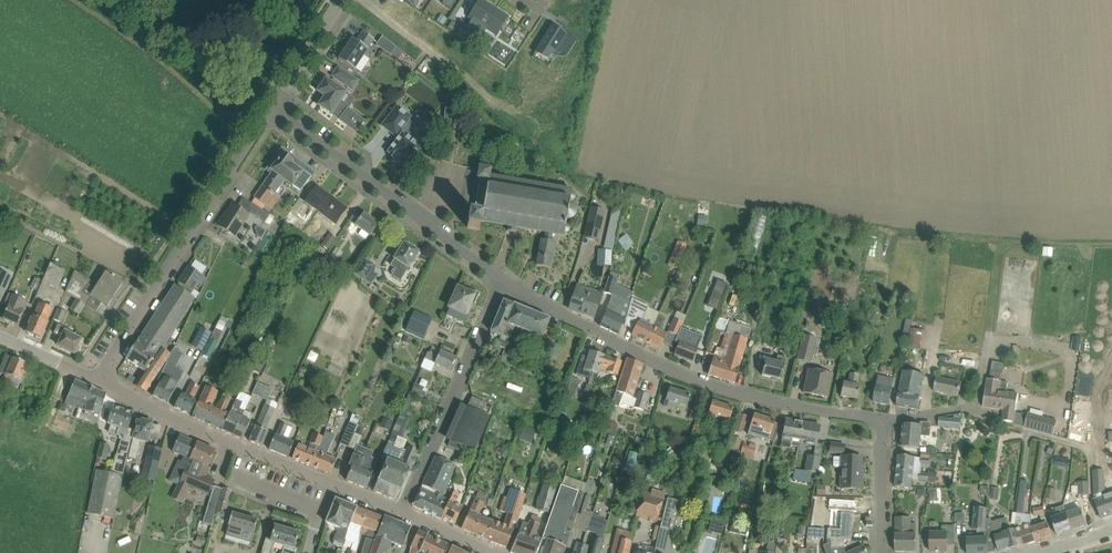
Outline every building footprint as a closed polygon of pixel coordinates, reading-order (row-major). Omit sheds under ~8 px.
[(497,36),(510,17),(484,0),(479,0),(468,17),(497,36)] [(448,19),(441,15),(437,21),(443,25),(448,19)] [(451,21),(447,28),(454,32),(458,26),(451,21)] [(549,59),(554,52),(559,45),(565,46),(566,46),(568,46),(570,47),(575,40),(577,42),(577,41),(564,32),(552,24),(534,52),(535,53),(536,50),(549,59)] [(368,49),(374,39),(363,32),(357,42),(353,39),(339,60),(355,70),(368,50),(368,49)] [(382,36),(376,45),(390,56),(397,47),(382,36)] [(338,68),(333,76),(349,87),(355,79),(338,68)] [(326,79),(318,91),(325,96),(319,105),(332,114),(332,113),(341,119),(340,119),(356,131),(364,121),(348,109),(348,110),(338,104),(346,92),(326,79)] [(407,166),(421,148),(411,140),(414,137),(406,131),(412,123),(408,120),(411,117),(397,106),(382,126),(396,136),(397,135),(400,138),(389,152),(394,156),(393,158),(401,163),(402,162),(407,166)] [(452,122),(454,109),(446,108),(444,121),(452,122)] [(254,197),(266,206),(281,185),(279,183),(283,177),(301,190),(314,173),(282,149),(273,162),(267,170),(272,173),(254,197)] [(537,266),(550,268),(554,242),(551,241),(552,233),(564,235),(565,233),(567,233),(567,232),(568,232),(569,232),(569,231),(570,230),(570,229),(570,228),(569,227),(569,226),(568,226),(568,225),(567,225),(566,225),(567,220),(568,220),(570,220),(571,220),(573,219),(574,218),(575,217),(575,216),(576,215),(576,214),(576,213),(576,212),(576,211),(576,210),(575,209),(574,208),(574,207),(572,206),(571,206),(570,205),(570,200),(572,200),(573,200),(574,199),(575,198),(575,197),(575,196),(575,195),(574,194),(573,193),(572,193),(572,190),(490,176),(491,169),(480,167),(478,178),(481,179),(474,216),(470,215),(467,228),(480,230),(482,221),(508,226),(508,231),(515,232),(516,227),(546,232),(545,239),(542,238),(542,239),(541,239),(537,266)] [(306,202),(336,224),(347,209),(335,200),(334,201),(331,199),(332,198),(317,186),(306,202)] [(218,225),(224,229),(235,237),(249,215),(233,205),(225,218),(224,217),(218,225)] [(265,223),(270,215),(255,205),(250,213),(265,223)] [(591,207),(585,238),(599,241),(605,211),(591,207)] [(355,214),(352,219),(357,223),(356,225),(370,236),(378,224),(364,213),(360,218),(355,214)] [(698,225),(705,226),(706,216),(699,215),(698,225)] [(327,249),(336,237),(331,233),(321,245),(327,249)] [(625,248),(631,243),(626,236),(620,240),(625,248)] [(405,243),(391,265),(396,269),(392,276),(401,281),(409,267),(409,268),(419,252),(413,248),(412,245),(408,243),(405,244),(405,243)] [(338,257),(342,251),(336,247),(332,253),(338,257)] [(598,265),(612,265),(613,249),(598,249),(598,265)] [(680,259),(683,252),(675,249),(672,256),(680,259)] [(365,258),(355,275),(364,281),(375,264),(365,258)] [(65,270),(51,263),(42,281),(56,288),(65,270)] [(179,283),(177,287),(190,296),(197,284),(201,287),(207,278),(189,266),(178,282),(179,283)] [(85,305),(87,306),(96,312),(103,302),(107,305),(108,306),(109,305),(108,305),(112,298),(113,299),(113,298),(117,291),(118,291),(118,290),(122,284),(123,284),(123,283),(106,272),(95,289),(88,284),(90,280),(75,271),(66,292),(86,304),(85,305)] [(2,272),(0,276),(0,303),(12,276),(2,272)] [(37,290),(42,281),(35,277),(30,287),(37,290)] [(612,295),(610,302),(607,309),(608,310),(600,326),(617,335),(625,320),(626,320),(630,306),(629,306),(630,302),(616,295),(614,295),(618,280),(609,277),(604,293),(612,295)] [(708,306),(717,310),(722,295),(727,284),(717,280),(713,291),(708,306)] [(145,392),(146,392),(168,359),(184,328),(178,325),(192,304),(195,299),(190,296),(177,287),(176,286),(175,286),(172,291),(171,291),(171,292),(168,297),(168,296),(167,297),(164,302),(164,303),(161,307),(160,308),(157,313),(156,314),(157,314),(153,319),(153,318),(153,319),(150,324),(149,325),(146,330),(146,329),(145,330),(146,330),(143,335),(142,335),(138,342),(126,359),(145,372),(136,386),(137,387),(137,386),(145,392)] [(458,288),(456,293),(450,308),(451,308),(447,315),(466,324),(470,316),(466,314),(472,303),(475,304),(479,293),(471,289),(469,293),(466,291),(465,289),(462,287),(459,288),(458,288)] [(592,288),(589,295),(576,290),(569,309),(595,317),(604,292),(592,288)] [(10,322),(18,325),(24,311),(25,310),(28,302),(9,294),(5,303),(9,305),(3,319),(5,320),(10,322)] [(632,335),(646,342),(659,316),(658,315),(661,310),(650,305),(649,307),(632,298),(631,303),(630,302),(629,306),(630,306),(626,320),(625,325),(634,330),(632,335)] [(77,300),(71,310),(79,314),(85,305),(77,300)] [(504,301),(499,312),(491,332),(502,336),(498,345),(506,349),(515,326),(523,308),(514,304),(514,305),(504,301)] [(34,316),(33,315),(26,332),(28,333),(29,335),(32,336),(34,336),(42,339),(48,322),(47,322),(53,308),(40,303),(34,316)] [(547,327),(549,320),(550,319),(523,308),(515,326),(522,329),(518,339),(538,347),(541,340),(549,343),(555,330),(547,327)] [(66,312),(58,309),(53,319),(61,322),(66,312)] [(870,309),(867,318),(867,319),(876,323),(879,315),(875,313),(876,311),(870,309)] [(414,332),(413,334),(423,339),(432,319),(414,311),(406,329),(414,332)] [(659,316),(646,342),(660,349),(667,334),(660,331),(666,319),(659,316)] [(906,318),(904,328),(911,330),(911,328),(913,320),(906,318)] [(674,334),(679,321),(675,319),(669,332),(674,334)] [(720,320),(718,319),(717,319),(714,329),(732,335),(725,359),(714,355),(708,375),(735,383),(741,364),(740,363),(751,327),(730,321),(729,322),(721,319),(720,320)] [(243,335),(247,325),(238,321),(234,330),(243,335)] [(73,332),(59,325),(54,334),(62,338),(58,346),(74,354),(78,352),(80,348),(79,345),(81,340),(71,335),(73,332)] [(786,336),(787,331),(787,328),(780,327),(778,334),(786,336)] [(192,346),(202,351),(211,333),(201,328),(192,346)] [(908,348),(919,350),(923,330),(911,328),(911,330),(908,348)] [(817,338),(803,335),(797,360),(811,363),(817,338)] [(688,336),(686,344),(680,342),(675,355),(693,362),(698,349),(691,346),(694,338),(688,336)] [(1071,351),(1080,352),(1082,339),(1073,337),(1071,351)] [(202,355),(210,358),(219,341),(211,338),(202,355)] [(456,358),(451,356),(440,351),(432,347),(429,353),(428,352),(425,359),(435,363),(435,364),(451,371),(456,358)] [(591,351),(583,376),(590,379),(585,394),(591,396),(597,378),(604,356),(591,351)] [(269,361),(273,355),(267,352),(263,358),(269,361)] [(604,356),(597,378),(607,381),(609,373),(617,376),(622,362),(612,358),(612,359),(604,356)] [(781,380),(782,374),(785,364),(784,364),(785,358),(778,356),(776,362),(766,360),(762,375),(781,380)] [(3,383),(17,389),(28,364),(14,358),(3,383)] [(252,370),(260,374),(266,362),(259,358),(252,370)] [(628,358),(617,391),(612,404),(619,407),(624,394),(633,398),(643,364),(628,358)] [(990,377),(1002,380),(1006,363),(994,360),(990,377)] [(161,381),(153,396),(168,404),(178,384),(177,384),(184,372),(167,363),(158,380),(161,381)] [(809,369),(804,393),(828,398),(833,374),(809,369)] [(918,410),(919,404),(925,375),(904,371),(897,406),(918,410)] [(857,399),(858,394),(860,386),(857,385),(859,375),(851,373),(849,384),(843,383),(841,396),(857,399)] [(978,374),(972,373),(970,382),(976,383),(978,374)] [(889,405),(890,400),(894,379),(879,376),(874,402),(889,405)] [(574,399),(577,391),(580,380),(572,377),(566,396),(574,399)] [(962,383),(937,378),(934,391),(959,396),(962,383)] [(1025,428),(1054,436),(1058,420),(1029,412),(1028,415),(1016,413),(1019,394),(1006,392),(1008,383),(988,378),(983,407),(1004,410),(1003,421),(1014,422),(1014,423),(1025,427),(1025,428)] [(91,387),(76,380),(65,404),(78,408),(80,403),(81,402),(79,401),(81,397),(86,399),(91,387)] [(182,393),(175,407),(175,408),(189,415),(197,401),(194,399),(200,387),(192,383),(186,395),(182,393)] [(265,386),(257,383),(253,394),(260,397),(265,386)] [(425,397),(428,390),(415,384),(412,392),(425,397)] [(192,417),(207,424),(214,407),(211,405),(218,391),(206,386),(200,400),(192,417)] [(86,411),(101,415),(107,394),(91,387),(86,399),(81,397),(79,401),(81,402),(80,403),(78,408),(86,411)] [(670,388),(664,405),(671,407),(673,402),(687,406),(691,394),(670,388)] [(643,410),(646,403),(649,394),(640,391),(634,407),(643,410)] [(409,410),(416,395),(411,393),(404,408),(409,410)] [(207,424),(222,430),(230,414),(225,411),(231,398),(224,394),(217,408),(214,407),(207,424)] [(448,446),(460,451),(462,446),(474,451),(490,417),(488,416),(492,406),(472,397),(468,407),(466,407),(450,441),(451,441),(448,446)] [(316,399),(310,410),(322,415),(327,404),(316,399)] [(236,400),(230,414),(222,430),(233,436),(245,411),(240,409),(242,402),(236,400)] [(713,401),(707,419),(714,421),(715,415),(730,420),(734,408),(713,401)] [(256,426),(250,441),(262,447),(269,431),(266,430),(275,409),(265,405),(256,426)] [(97,469),(89,513),(115,519),(123,476),(134,431),(128,430),(133,413),(114,407),(109,424),(112,425),(110,433),(120,436),(119,439),(121,440),(112,472),(97,469)] [(696,419),(698,408),(693,407),(690,417),(696,419)] [(245,411),(233,436),(243,440),(251,421),(250,421),(253,415),(245,411)] [(740,413),(737,431),(743,433),(746,414),(740,413)] [(757,428),(772,432),(776,421),(754,414),(749,432),(755,434),(757,428)] [(396,501),(397,501),(411,470),(410,470),(418,452),(408,448),(406,451),(403,450),(407,441),(401,438),(404,435),(410,419),(401,415),(382,458),(388,461),(374,491),(375,492),(376,492),(396,501)] [(962,420),(940,417),(939,426),(961,428),(962,420)] [(326,427),(328,421),(321,418),(318,424),(326,427)] [(389,430),(393,422),(384,418),(380,426),(389,430)] [(781,447),(790,449),(790,451),(797,452),(800,440),(803,422),(787,419),(781,447)] [(138,422),(131,451),(134,452),(135,449),(139,450),(141,441),(148,442),(149,439),(158,441),(161,427),(152,425),(153,423),(143,420),(142,423),(138,422)] [(615,434),(617,427),(615,423),(612,422),(607,421),(604,431),(615,434)] [(340,444),(348,447),(355,433),(358,426),(350,422),(340,444)] [(806,444),(816,446),(820,425),(803,422),(800,440),(807,442),(806,444)] [(902,447),(920,449),(921,435),(931,436),(931,423),(922,423),(922,426),(904,424),(904,425),(904,424),(902,447)] [(293,428),(288,426),(282,424),(277,436),(275,435),(269,450),(289,458),(289,457),(289,456),(294,443),(288,440),(293,428)] [(695,424),(691,436),(699,439),(703,427),(695,424)] [(529,436),(532,428),(523,425),(521,433),(529,436)] [(563,426),(562,427),(561,432),(576,437),(578,431),(563,426)] [(307,448),(298,444),(292,459),(311,467),(318,452),(323,437),(313,433),(307,448)] [(348,447),(355,450),(357,445),(359,445),(363,436),(361,436),(355,433),(348,447)] [(181,481),(186,469),(197,443),(180,435),(173,451),(185,456),(183,461),(182,461),(174,478),(181,481)] [(742,438),(734,436),(729,451),(738,453),(742,438)] [(322,444),(321,443),(324,437),(323,437),(318,452),(311,467),(331,474),(336,460),(326,456),(330,447),(328,446),(329,443),(324,440),(322,444)] [(571,451),(573,442),(565,440),(562,449),(571,451)] [(101,443),(98,458),(106,460),(110,445),(101,443)] [(204,478),(204,477),(208,467),(216,451),(197,443),(186,469),(204,478)] [(741,453),(753,455),(755,445),(743,443),(741,453)] [(844,454),(845,445),(831,443),(829,452),(844,454)] [(505,458),(510,453),(505,449),(500,454),(505,458)] [(155,450),(152,461),(158,463),(161,451),(155,450)] [(378,459),(372,456),(364,453),(362,457),(364,458),(358,474),(359,475),(355,484),(367,489),(367,488),(373,472),(376,465),(378,459)] [(913,473),(920,473),(921,474),(921,472),(922,464),(930,465),(931,454),(922,453),(921,458),(899,456),(897,471),(913,473)] [(364,458),(362,457),(354,454),(349,465),(352,467),(347,480),(347,481),(355,484),(359,475),(358,474),(364,458)] [(654,482),(662,456),(654,454),(646,480),(654,482)] [(621,465),(623,457),(614,455),(612,464),(621,465)] [(423,485),(439,493),(442,486),(446,488),(452,476),(448,474),(453,464),(436,456),(423,485)] [(842,456),(842,458),(831,457),(831,467),(842,468),(841,489),(861,489),(861,487),(862,486),(863,481),(861,479),(862,457),(842,456)] [(818,473),(821,458),(812,457),(809,472),(818,473)] [(1054,466),(1061,467),(1062,458),(1058,457),(1055,457),(1054,466)] [(189,486),(209,495),(214,482),(204,477),(204,478),(186,469),(181,481),(173,498),(182,502),(189,486)] [(896,487),(912,488),(913,473),(897,471),(896,487)] [(929,471),(929,474),(928,480),(936,481),(937,475),(937,472),(929,471)] [(1111,515),(1111,495),(1106,497),(1104,471),(1094,472),(1095,498),(1102,519),(1111,515)] [(582,491),(585,483),(566,475),(563,484),(582,491)] [(724,486),(733,481),(729,475),(721,480),(724,486)] [(586,484),(584,491),(591,494),(594,483),(587,480),(586,484)] [(1078,494),(1088,495),(1089,495),(1089,482),(1078,482),(1078,494)] [(825,496),(826,485),(817,485),(817,495),(825,496)] [(206,513),(203,523),(212,526),(215,515),(216,516),(224,489),(215,486),(215,487),(213,491),(212,492),(206,513)] [(549,513),(556,490),(544,486),(536,509),(549,513)] [(584,494),(561,486),(542,539),(537,552),(565,552),(584,494)] [(989,497),(991,487),(981,486),(981,491),(985,496),(989,497)] [(422,488),(422,487),(413,506),(441,519),(447,507),(452,509),(455,503),(450,501),(450,500),(422,488)] [(998,500),(1000,488),(992,487),(990,499),(998,500)] [(1054,500),(1057,489),(1048,487),(1046,498),(1054,500)] [(224,488),(224,489),(216,516),(230,520),(229,525),(254,533),(258,521),(239,515),(240,513),(227,509),(232,491),(224,488)] [(507,547),(509,542),(515,529),(511,528),(513,522),(516,523),(526,495),(510,490),(502,511),(508,513),(504,525),(499,523),(491,542),(507,547)] [(656,521),(665,494),(652,490),(651,494),(643,492),(636,515),(656,521)] [(1026,491),(1019,490),(1016,513),(1022,514),(1024,504),(1026,491)] [(454,491),(450,500),(450,501),(455,503),(452,509),(447,507),(441,519),(455,526),(456,525),(455,525),(463,507),(457,504),(459,502),(456,501),(459,494),(454,491)] [(668,498),(661,528),(673,531),(681,501),(668,498)] [(336,499),(334,505),(326,523),(339,528),(334,540),(344,545),(346,539),(355,513),(357,508),(336,499)] [(462,528),(461,528),(487,540),(491,542),(499,523),(493,521),(479,514),(485,503),(476,499),(462,528)] [(1071,504),(1064,506),(1072,530),(1087,525),(1081,509),(1078,501),(1071,503),(1071,504)] [(779,512),(782,507),(775,502),(772,508),(779,512)] [(1052,518),(1057,535),(1072,530),(1064,506),(1057,508),(1050,510),(1052,518)] [(981,530),(984,531),(985,531),(986,519),(987,508),(975,507),(973,530),(981,530)] [(1040,515),(1043,525),(1032,528),(1036,542),(1052,536),(1048,523),(1045,514),(1044,507),(1034,509),(1035,516),(1040,515)] [(355,513),(346,539),(354,542),(351,550),(349,549),(348,552),(356,552),(359,543),(361,531),(362,527),(368,512),(357,508),(355,513)] [(845,540),(851,541),(853,511),(842,511),(841,529),(840,529),(840,531),(828,530),(828,539),(832,540),(845,540)] [(368,512),(362,527),(369,530),(367,535),(374,538),(382,518),(368,512)] [(605,531),(608,521),(601,520),(602,516),(593,514),(588,531),(596,534),(591,552),(599,552),(605,531)] [(512,552),(537,552),(542,539),(535,536),(542,519),(533,516),(529,524),(524,522),(511,552),(512,552)] [(1025,527),(1022,517),(1016,516),(1015,530),(1015,529),(1015,530),(1020,546),(1019,546),(1020,547),(1036,542),(1032,528),(1031,525),(1025,527)] [(384,519),(374,541),(371,552),(385,552),(389,541),(403,547),(411,528),(385,517),(384,519)] [(896,534),(896,552),(917,552),(917,535),(917,528),(917,523),(911,523),(911,517),(896,517),(896,534)] [(1015,530),(1011,531),(1007,518),(993,521),(992,518),(986,519),(985,531),(987,531),(988,536),(992,535),(996,552),(999,552),(1010,550),(1010,549),(1019,547),(1020,547),(1019,546),(1020,546),(1015,530),(1015,529),(1015,530)] [(725,525),(718,524),(715,533),(722,535),(725,525)] [(282,552),(297,552),(298,549),(295,548),(299,533),(275,526),(273,532),(269,531),(269,530),(262,552),(270,552),(272,546),(283,549),(282,552)] [(746,535),(747,529),(731,526),(730,532),(746,535)] [(931,532),(931,541),(931,552),(947,552),(947,538),(955,538),(955,526),(942,526),(942,532),(931,532)] [(673,531),(661,528),(657,542),(654,552),(668,552),(673,531)] [(632,533),(617,529),(611,552),(629,552),(632,533)] [(824,530),(808,529),(807,539),(824,540),(824,530)] [(418,531),(411,547),(410,550),(409,552),(447,552),(450,546),(418,530),(418,531)] [(967,539),(968,552),(988,552),(988,536),(987,531),(985,531),(984,531),(981,530),(984,534),(983,538),(976,539),(976,536),(974,534),(969,534),(967,536),(967,539)] [(204,545),(206,538),(198,536),(196,543),(204,545)] [(374,541),(366,538),(361,552),(371,552),(374,541)] [(765,552),(769,552),(773,552),(776,541),(769,539),(768,545),(766,545),(765,552)] [(844,547),(845,540),(832,540),(832,543),(823,546),(826,552),(845,552),(844,547)] [(657,542),(653,541),(651,549),(639,545),(636,552),(654,552),(657,542)] [(588,546),(579,543),(576,552),(586,552),(588,546)]
